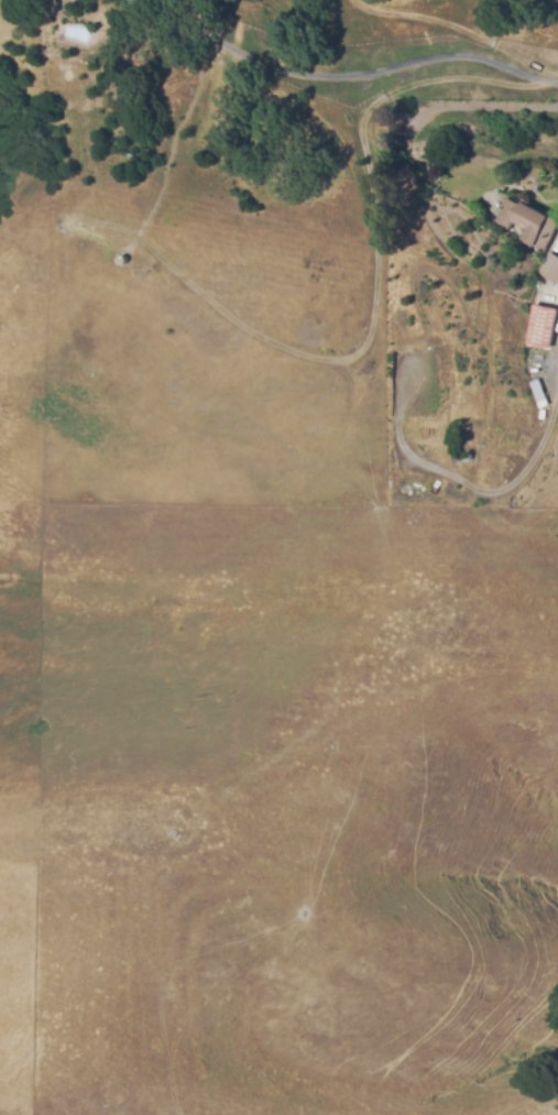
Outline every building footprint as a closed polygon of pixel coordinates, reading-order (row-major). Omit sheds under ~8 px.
[(523,201),(557,221),(557,223),(543,253),(519,240),(526,230),(514,223),(510,230),(496,222),(510,197),(522,204),(523,201)] [(548,251),(557,256),(557,284),(537,274),(548,251)] [(550,349),(526,345),(533,305),(557,308),(550,349)] [(549,378),(524,374),(525,364),(551,368),(549,378)] [(538,409),(528,383),(538,380),(548,405),(538,409)]
